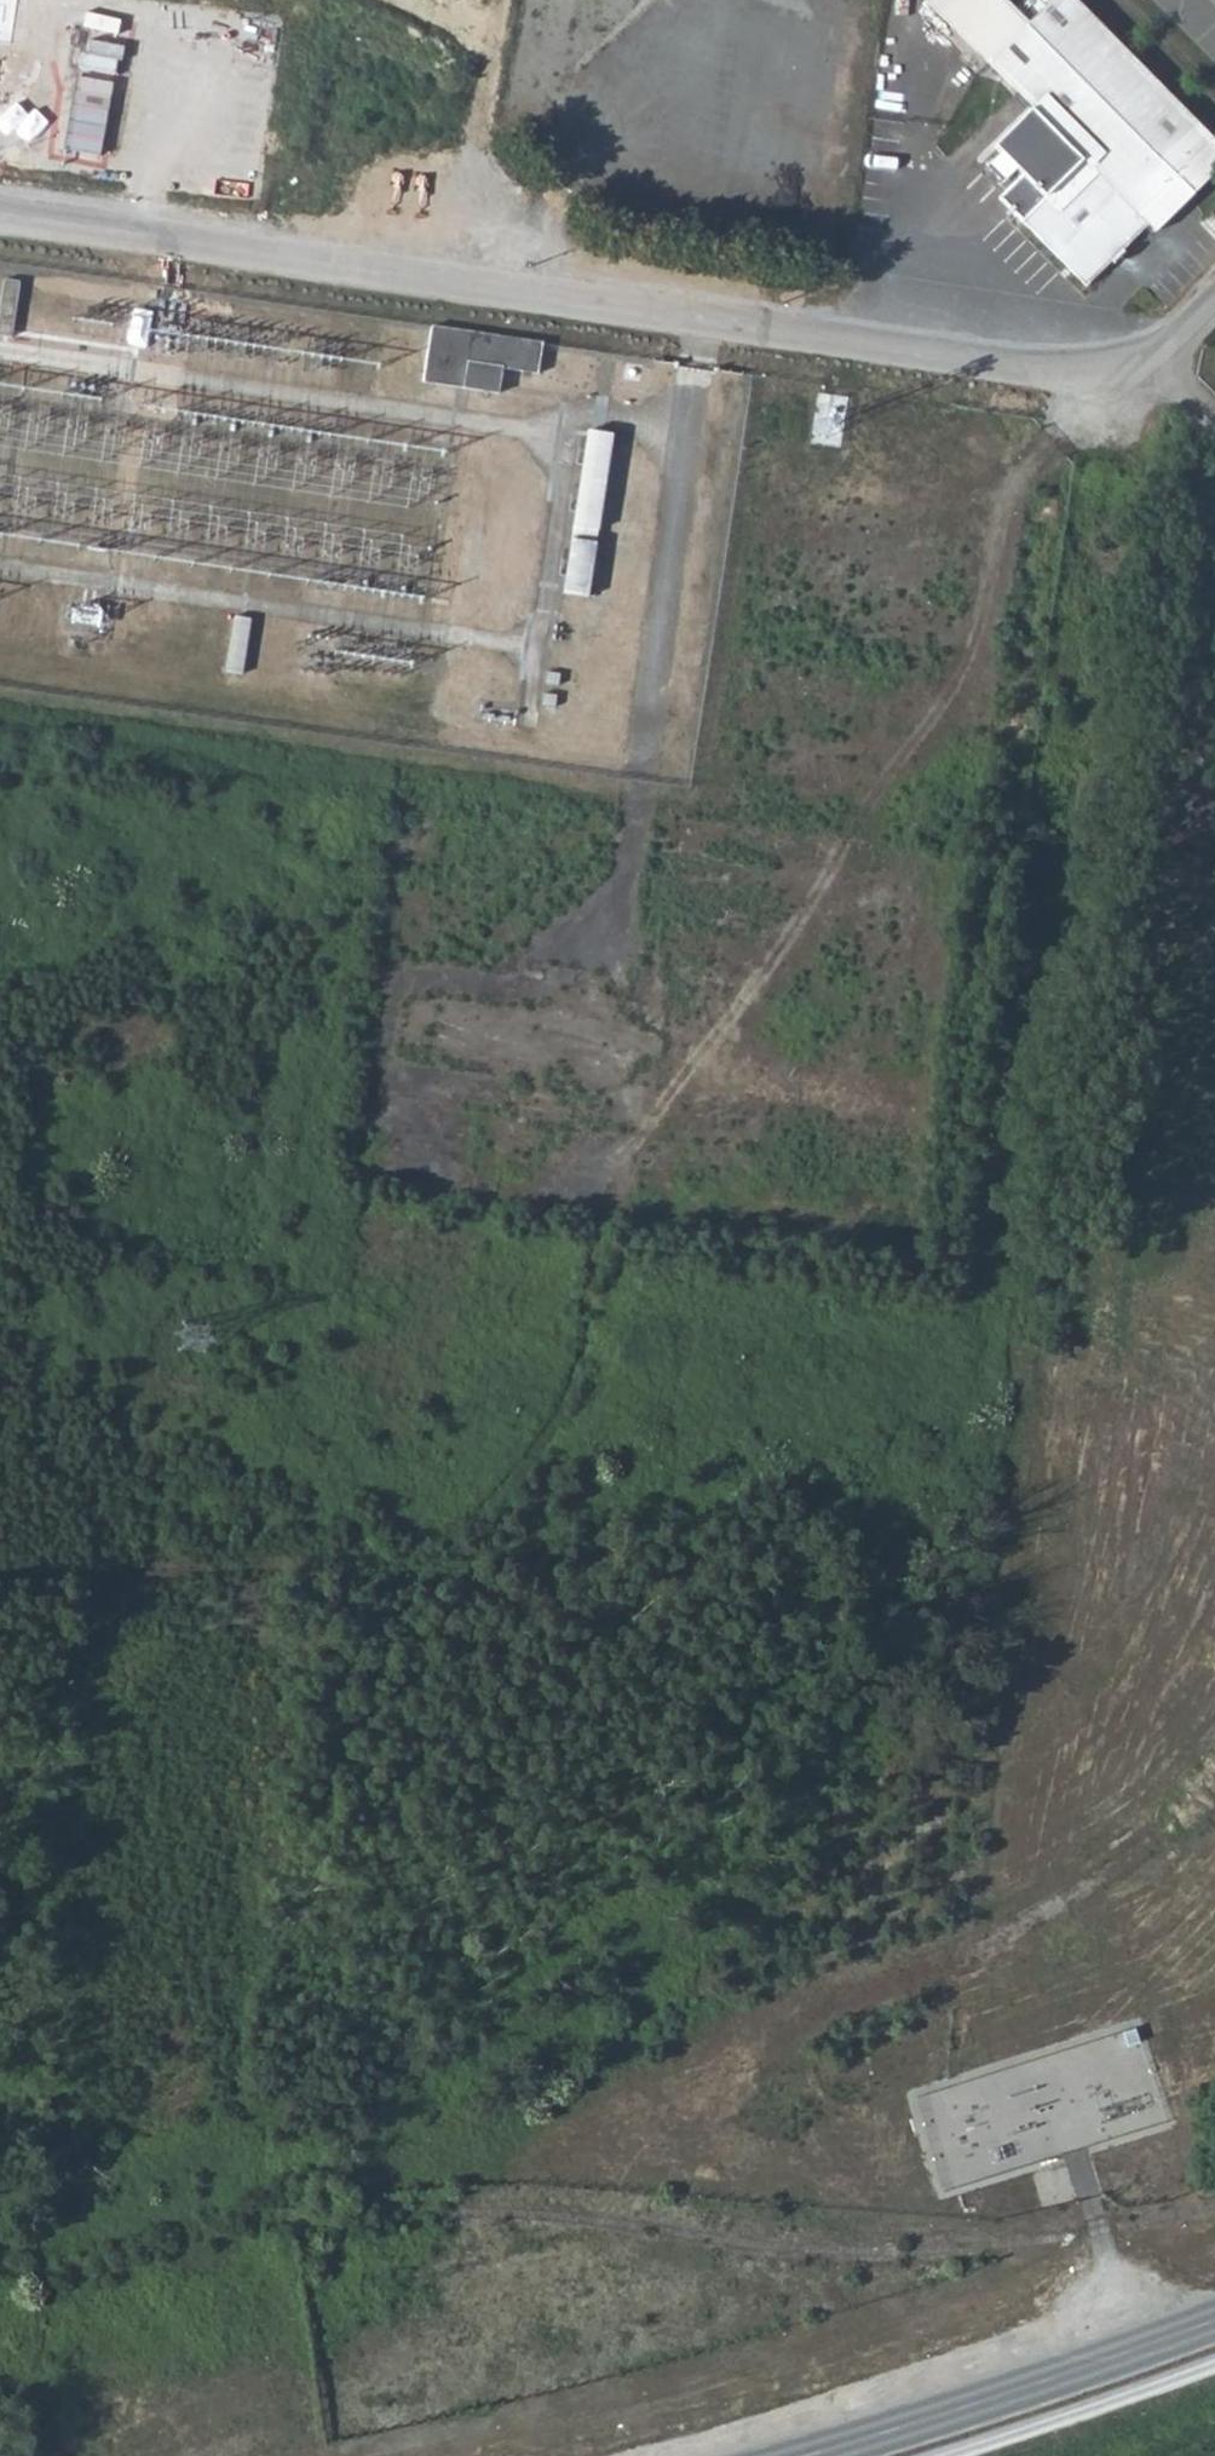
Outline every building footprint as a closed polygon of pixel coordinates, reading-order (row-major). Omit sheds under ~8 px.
[(1214,150),(1075,0),(1063,0),(1034,27),(1033,28),(1006,0),(930,0),(930,1),(992,66),(1086,165),(1026,225),(1087,289),(1147,233),(1138,223),(1176,187),(1184,195),(1204,179),(1194,168),(1214,150)] [(1034,27),(1063,0),(1034,0),(1021,13),(1034,27)] [(1,277),(0,282),(0,335),(9,336),(17,280),(1,277)] [(548,346),(436,329),(434,342),(545,360),(548,346)] [(429,381),(504,392),(508,370),(543,376),(545,360),(434,342),(429,381)] [(578,526),(602,530),(616,436),(592,432),(578,526)] [(576,539),(600,542),(602,530),(578,526),(576,539)] [(567,593),(592,597),(600,542),(576,539),(567,593)] [(250,616),(230,613),(220,674),(241,677),(250,616)]
